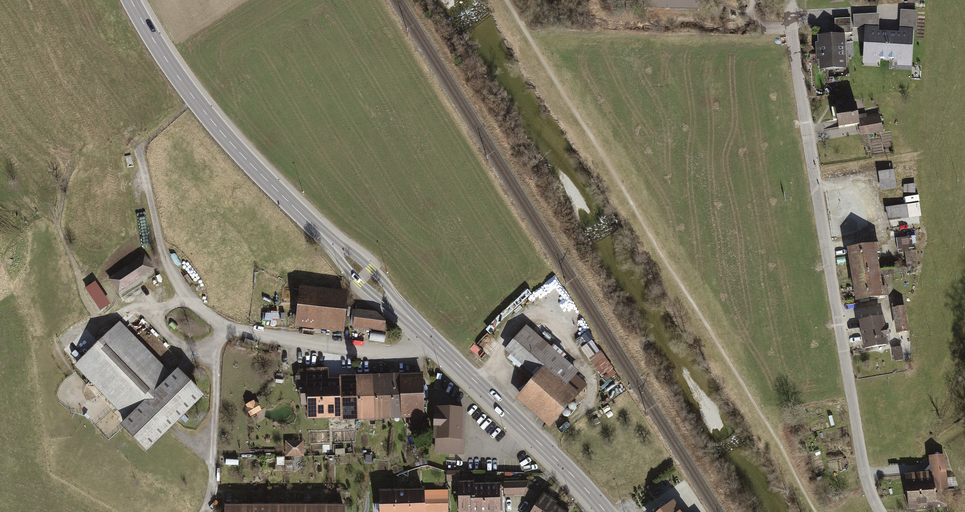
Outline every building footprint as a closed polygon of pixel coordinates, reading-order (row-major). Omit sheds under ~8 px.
[(657,11),(699,13),(699,0),(658,0),(657,11)] [(900,11),(899,29),(913,29),(916,29),(917,11),(900,11)] [(854,29),(865,28),(877,29),(878,14),(854,16),(854,29)] [(835,20),(835,35),(844,35),(851,35),(851,19),(835,20)] [(877,30),(877,29),(865,28),(864,68),(880,68),(880,60),(888,60),(889,31),(877,30)] [(912,68),(913,29),(899,29),(899,31),(889,31),(888,60),(896,60),(896,67),(912,68)] [(845,71),(844,35),(835,35),(818,35),(818,45),(815,45),(815,61),(819,61),(819,72),(845,71)] [(853,103),(830,108),(835,129),(857,125),(853,103)] [(879,116),(858,120),(862,139),(883,135),(879,116)] [(894,171),(878,173),(881,193),(897,191),(894,171)] [(920,204),(886,209),(887,223),(922,219),(920,204)] [(899,232),(901,239),(911,238),(917,237),(915,229),(899,232)] [(901,239),(897,240),(899,254),(913,252),(911,238),(901,239)] [(879,243),(845,249),(854,304),(883,299),(876,256),(880,255),(879,243)] [(144,255),(107,279),(117,294),(154,269),(144,255)] [(295,328),(344,333),(348,291),(300,286),(295,328)] [(102,291),(105,297),(112,293),(109,287),(102,291)] [(906,308),(891,310),(895,335),(910,332),(906,308)] [(355,310),(353,328),(386,331),(387,322),(376,312),(355,310)] [(119,428),(144,453),(166,430),(201,397),(173,368),(179,362),(134,316),(123,327),(119,322),(73,368),(97,392),(112,407),(126,421),(119,428)] [(882,318),(858,322),(863,352),(887,348),(885,339),(888,338),(887,330),(884,331),(882,318)] [(578,373),(526,326),(504,350),(535,378),(517,399),(549,427),(585,387),(574,378),(578,373)] [(385,340),(386,331),(371,331),(371,340),(385,340)] [(899,347),(893,348),(895,364),(902,363),(899,347)] [(308,420),(341,419),(340,378),(329,378),(329,368),(299,369),(296,376),(296,382),(307,381),(307,396),(300,396),(300,408),(308,408),(308,420)] [(422,374),(390,375),(391,420),(410,419),(410,432),(423,432),(423,419),(424,419),(422,374)] [(357,421),(375,420),(374,375),(356,376),(357,421)] [(375,420),(391,420),(390,375),(374,375),(375,420)] [(341,421),(357,421),(356,376),(340,376),(340,378),(341,419),(341,421)] [(251,417),(262,411),(257,403),(255,404),(254,401),(246,406),(248,409),(246,410),(251,417)] [(466,410),(435,409),(433,441),(435,441),(435,453),(464,455),(466,410)] [(304,441),(285,441),(285,456),(304,456),(304,441)] [(905,475),(907,496),(945,492),(948,492),(945,456),(928,457),(930,472),(905,475)] [(460,471),(447,471),(447,482),(460,482),(460,471)] [(487,485),(480,485),(480,480),(473,480),(473,483),(472,483),(473,511),(488,511),(487,485)] [(525,496),(537,504),(543,496),(544,493),(528,482),(520,483),(520,480),(505,480),(505,484),(505,497),(525,496)] [(472,483),(459,483),(459,511),(473,511),(472,483)] [(653,498),(661,493),(654,483),(646,488),(653,498)] [(488,511),(505,511),(505,497),(505,484),(487,485),(488,511)] [(424,511),(448,511),(447,489),(423,490),(424,511)] [(409,490),(394,491),(395,511),(409,511),(409,490)] [(409,511),(424,511),(423,490),(409,490),(409,511)] [(394,491),(379,491),(380,511),(395,511),(394,491)] [(947,508),(945,492),(907,496),(908,511),(947,508)] [(543,496),(537,504),(532,511),(549,511),(552,507),(554,503),(543,496)] [(672,498),(654,511),(683,511),(672,498)]
